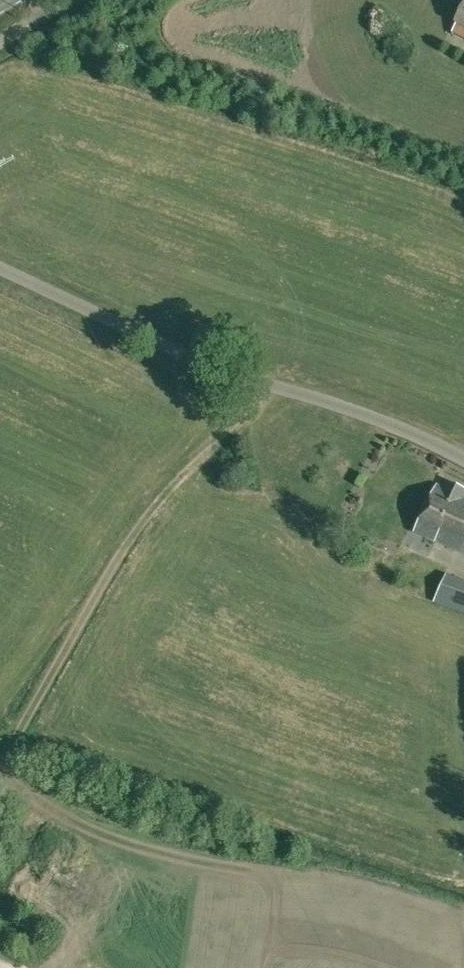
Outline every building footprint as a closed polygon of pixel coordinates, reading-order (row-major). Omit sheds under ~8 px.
[(454,22),(456,23),(451,32),(463,38),(463,2),(454,22)] [(463,497),(463,495),(463,489),(448,481),(445,489),(437,485),(415,531),(436,541),(436,540),(463,553),(463,497)] [(447,574),(434,601),(463,612),(463,580),(447,574)]
